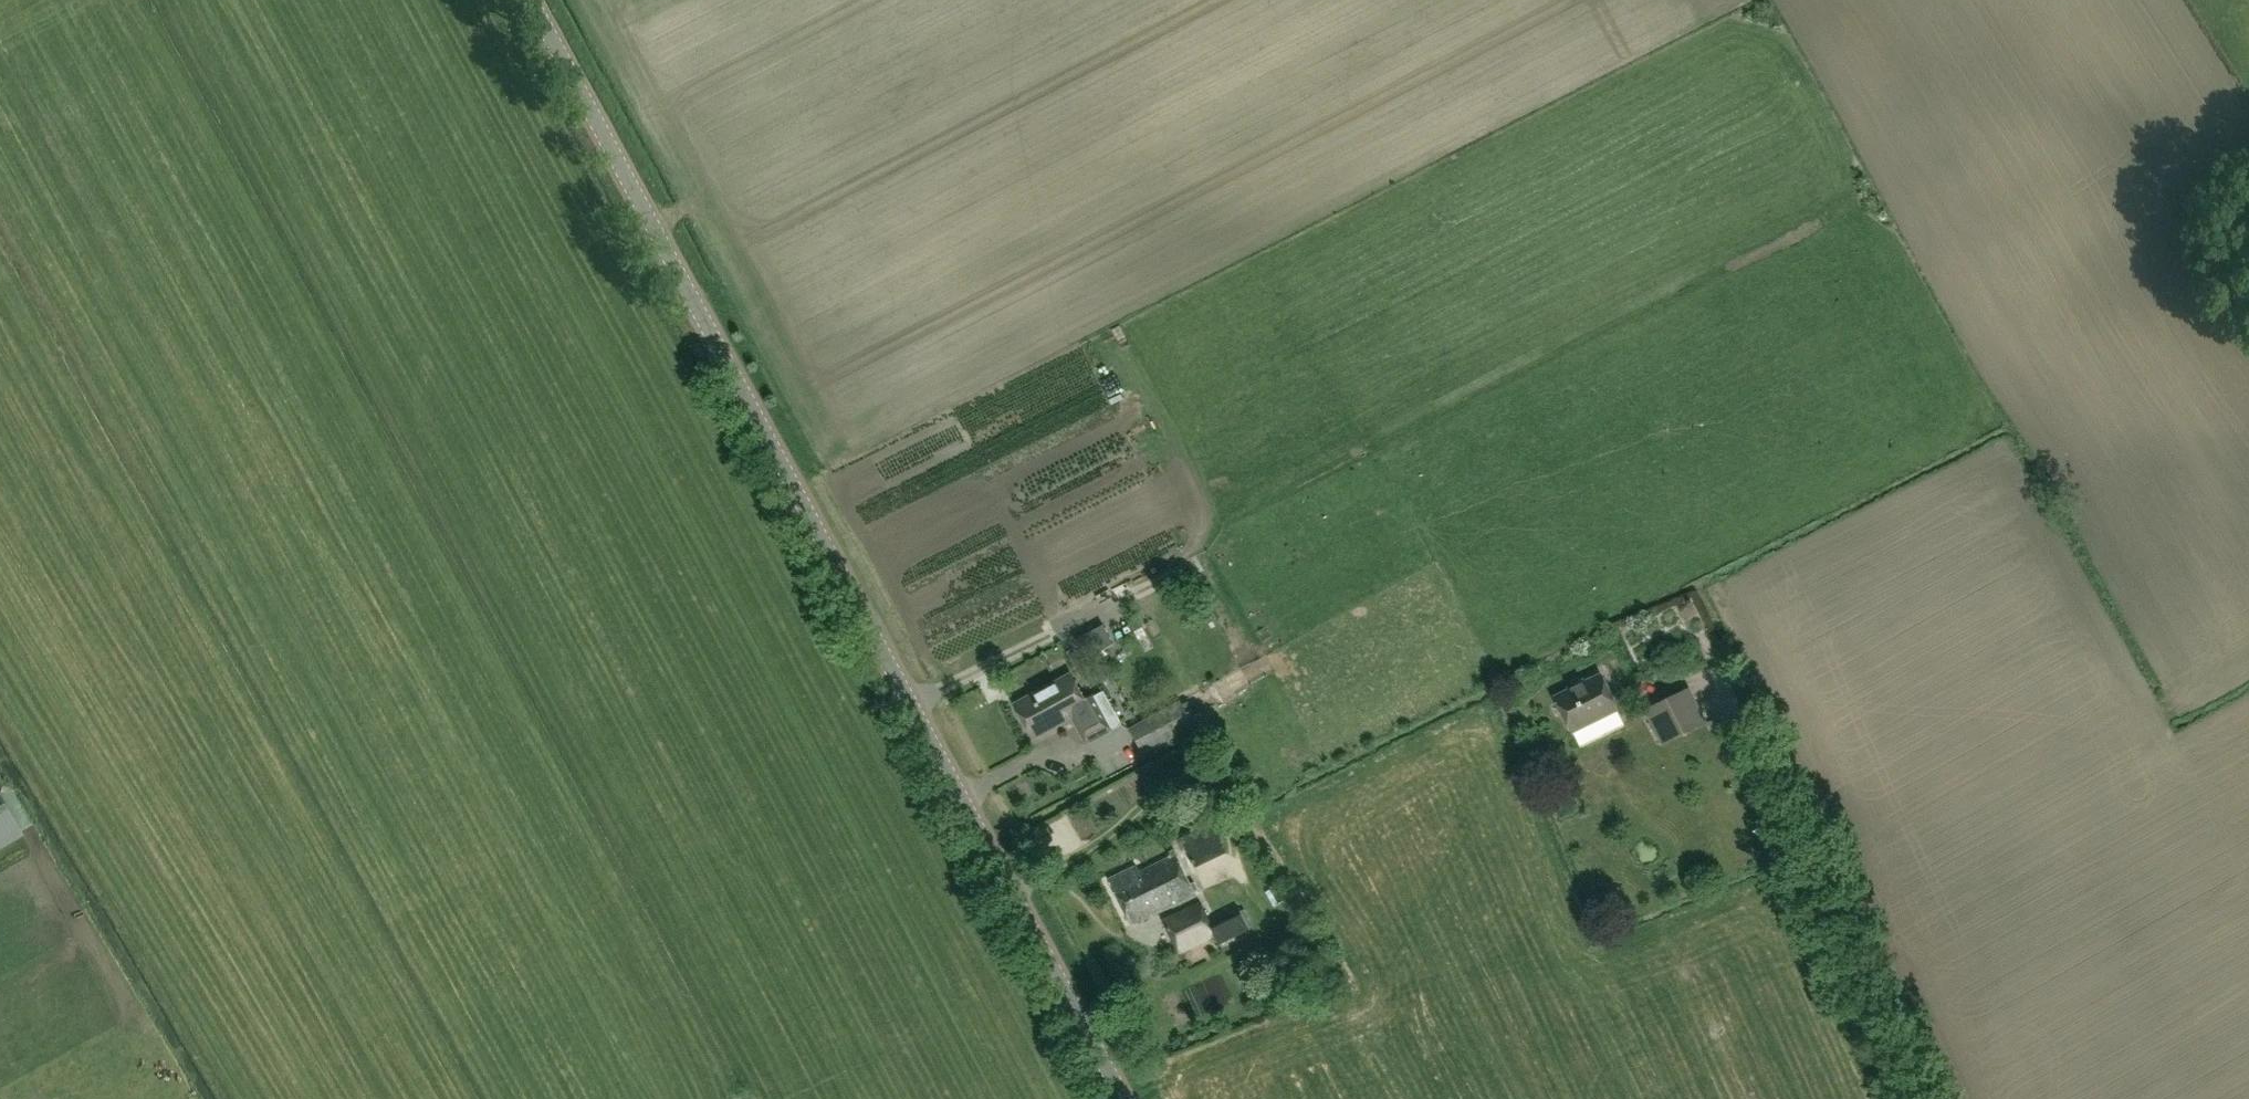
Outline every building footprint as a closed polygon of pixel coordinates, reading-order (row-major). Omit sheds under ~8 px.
[(1114,644),(1103,625),(1074,640),(1085,659),(1114,644)] [(1104,691),(1095,696),(1094,695),(1085,700),(1071,674),(1014,704),(1034,740),(1064,724),(1065,726),(1074,721),(1086,745),(1113,731),(1112,730),(1122,725),(1104,691)] [(1555,698),(1572,732),(1618,709),(1601,675),(1555,698)] [(1674,739),(1706,723),(1689,689),(1657,704),(1674,739)] [(1179,702),(1129,729),(1143,754),(1193,727),(1179,702)] [(25,836),(0,794),(0,850),(25,836)] [(1189,864),(1200,887),(1233,872),(1223,849),(1189,864)] [(1136,867),(1111,879),(1132,925),(1195,895),(1174,851),(1169,853),(1171,856),(1138,872),(1136,867)] [(1200,901),(1162,919),(1179,955),(1216,938),(1219,945),(1249,930),(1240,911),(1211,924),(1200,901)]
